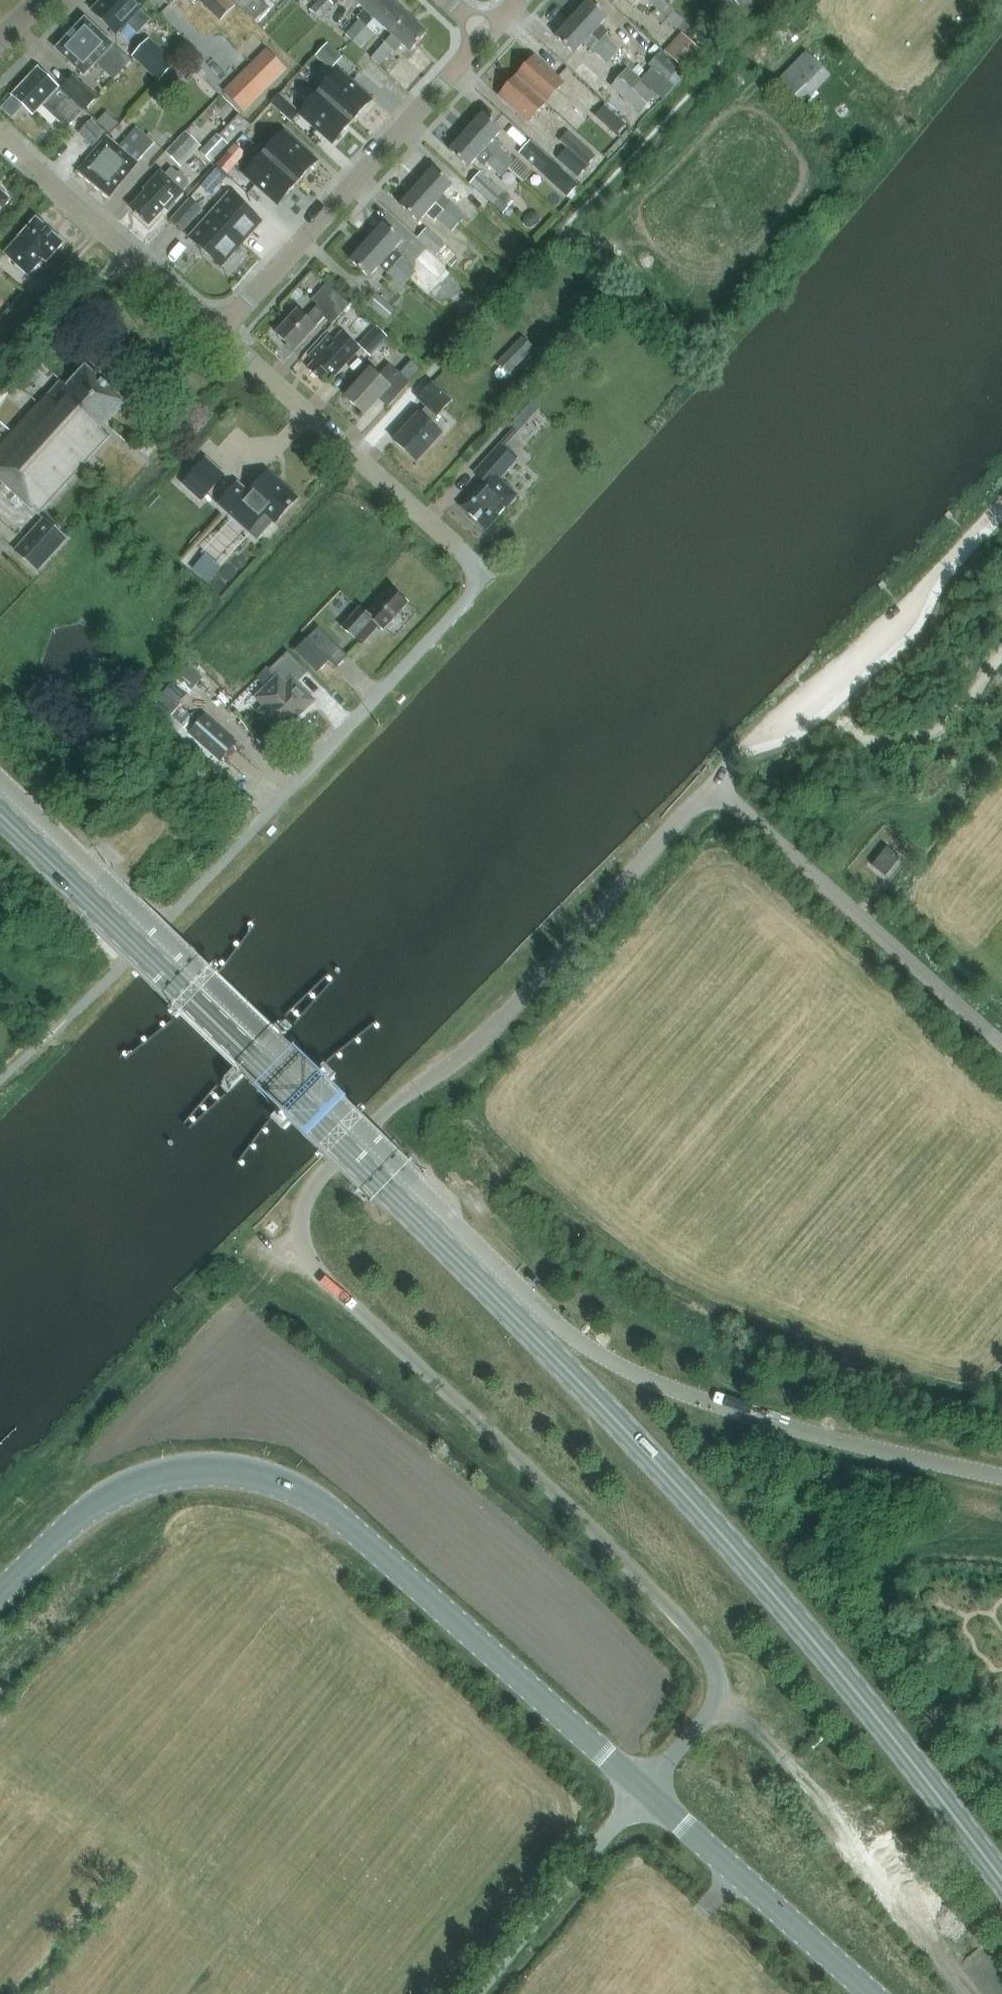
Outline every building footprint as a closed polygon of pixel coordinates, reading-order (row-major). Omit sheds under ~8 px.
[(144,0),(101,0),(91,11),(115,34),(146,2),(144,0)] [(227,0),(198,0),(220,21),(234,7),(227,0)] [(254,21),(273,0),(231,0),(254,21)] [(332,5),(326,0),(319,0),(309,11),(318,20),(332,5)] [(374,19),(391,0),(359,0),(356,3),(363,9),(355,18),(359,21),(366,28),(374,19)] [(409,16),(391,0),(374,19),(366,28),(374,35),(382,26),(392,35),(409,16)] [(663,3),(660,0),(645,0),(657,11),(663,3)] [(614,57),(621,50),(606,36),(610,32),(602,25),(607,18),(588,2),(573,19),(591,37),(599,44),(614,57)] [(409,16),(392,35),(385,43),(392,50),(394,52),(402,44),(410,52),(427,33),(409,16)] [(608,65),(614,57),(599,44),(591,37),(573,19),(557,37),(576,53),(582,46),(591,54),(593,51),(608,65)] [(132,61),(113,44),(89,22),(88,23),(84,20),(57,50),(84,75),(95,63),(114,80),(132,61)] [(345,36),(353,43),(366,28),(359,21),(345,36)] [(353,43),(360,50),(374,35),(366,28),(353,43)] [(667,55),(686,71),(702,53),(684,36),(667,55)] [(133,55),(159,79),(172,64),(146,41),(133,55)] [(379,65),(392,50),(385,43),(371,58),(379,65)] [(342,57),(328,44),(317,56),(322,61),(325,58),(334,66),(342,57)] [(803,104),(830,75),(804,51),(777,80),(803,104)] [(649,66),(650,68),(639,80),(661,100),(672,88),(666,82),(678,69),(661,53),(649,66)] [(534,58),(516,77),(546,104),(564,85),(534,58)] [(252,63),(223,92),(243,111),(272,83),(252,63)] [(39,68),(13,96),(32,114),(40,106),(65,129),(78,116),(84,110),(60,88),(39,68)] [(656,96),(627,69),(611,86),(639,113),(656,96)] [(319,92),(352,122),(372,99),(351,80),(339,70),(319,92)] [(71,77),(60,88),(84,110),(94,98),(71,77)] [(528,123),(546,104),(516,77),(499,96),(528,123)] [(319,92),(299,114),(332,144),(352,122),(319,92)] [(483,114),(466,132),(509,172),(516,164),(501,150),(503,147),(494,140),(502,131),(483,114)] [(615,135),(625,124),(618,118),(608,129),(615,135)] [(80,133),(94,146),(105,134),(91,121),(80,133)] [(105,137),(91,156),(78,172),(109,197),(154,144),(136,129),(119,148),(117,147),(105,137)] [(284,131),(264,153),(297,183),(317,160),(284,131)] [(176,162),(196,142),(186,132),(166,153),(176,162)] [(484,166),(486,164),(502,179),(509,172),(466,132),(450,151),(469,168),(477,160),(484,166)] [(559,141),(567,148),(588,167),(597,157),(567,132),(559,141)] [(200,153),(211,163),(228,145),(217,134),(200,153)] [(531,140),(518,154),(566,197),(578,184),(531,140)] [(567,148),(557,159),(578,178),(588,167),(567,148)] [(227,152),(216,164),(225,173),(237,161),(227,152)] [(297,183),(264,153),(244,175),(277,205),(297,183)] [(161,170),(144,189),(146,191),(131,208),(148,224),(164,207),(166,209),(188,184),(189,180),(181,172),(177,173),(172,168),(166,174),(161,170)] [(433,169),(417,187),(435,205),(444,212),(451,205),(442,197),(452,186),(433,169)] [(481,172),(470,184),(503,214),(514,202),(481,172)] [(444,212),(435,205),(417,187),(400,205),(419,222),(427,214),(435,222),(437,220),(444,212)] [(10,200),(0,190),(0,211),(10,200)] [(209,214),(242,243),(262,221),(229,191),(209,214)] [(180,209),(193,221),(202,210),(189,198),(180,209)] [(451,205),(444,212),(459,226),(466,218),(451,205)] [(444,212),(437,220),(452,233),(459,226),(444,212)] [(242,243),(209,214),(189,236),(222,266),(242,243)] [(42,258),(45,262),(62,244),(36,220),(5,254),(27,274),(42,258)] [(382,225),(367,242),(370,245),(410,281),(416,273),(392,252),(402,242),(382,225)] [(436,254),(444,246),(427,230),(419,238),(436,254)] [(410,281),(370,245),(367,242),(351,260),(370,277),(379,267),(403,288),(410,281)] [(459,259),(446,247),(438,256),(451,268),(459,259)] [(449,268),(427,249),(418,259),(439,278),(449,268)] [(483,281),(478,283),(477,288),(480,291),(485,290),(487,285),(483,281)] [(334,290),(332,292),(318,306),(307,317),(298,309),(277,332),(296,349),(317,327),(316,326),(325,317),(332,324),(350,305),(336,291),(334,290)] [(388,319),(396,310),(377,293),(369,302),(388,319)] [(370,357),(388,338),(376,326),(358,345),(370,357)] [(334,377),(361,348),(349,338),(343,332),(335,340),(330,335),(311,356),(316,361),(309,368),(322,380),(329,372),(334,377)] [(510,374),(534,348),(522,337),(498,363),(510,374)] [(365,414),(379,399),(387,406),(409,383),(390,365),(380,376),(372,369),(347,397),(365,414)] [(46,395),(0,445),(0,479),(38,513),(110,435),(102,428),(125,403),(86,367),(67,387),(62,382),(48,397),(46,395)] [(428,406),(396,440),(417,460),(442,432),(431,422),(451,400),(433,384),(420,398),(428,406)] [(520,430),(541,408),(527,396),(507,418),(520,430)] [(517,459),(501,445),(476,472),(485,480),(462,506),(487,528),(509,504),(502,498),(511,487),(500,478),(517,459)] [(206,458),(183,484),(202,500),(224,475),(206,458)] [(273,522),(275,524),(299,499),(271,472),(251,494),(240,483),(220,504),(239,522),(257,539),(273,522)] [(35,571),(65,539),(44,519),(13,550),(35,571)] [(205,554),(192,569),(207,581),(219,566),(205,554)] [(384,629),(393,620),(391,617),(406,601),(393,588),(383,599),(382,598),(368,613),(361,607),(343,626),(362,644),(380,625),(384,629)] [(331,641),(316,627),(305,638),(320,652),(331,641)] [(270,672),(278,680),(267,690),(265,693),(263,695),(262,699),(263,702),(268,707),(262,712),(281,732),(284,728),(288,730),(295,722),(294,719),(312,701),(296,685),(308,673),(289,653),(270,672)] [(154,702),(170,717),(181,706),(164,690),(154,702)] [(146,711),(211,770),(219,761),(214,756),(188,734),(170,717),(154,702),(146,711)] [(231,737),(206,715),(188,733),(214,756),(231,737)] [(872,867),(886,878),(901,860),(887,849),(872,867)] [(211,964),(168,1009),(178,1018),(221,973),(211,964)] [(275,1026),(232,1071),(241,1080),(285,1035),(275,1026)] [(325,1063),(271,1118),(284,1131),(338,1075),(325,1063)]
